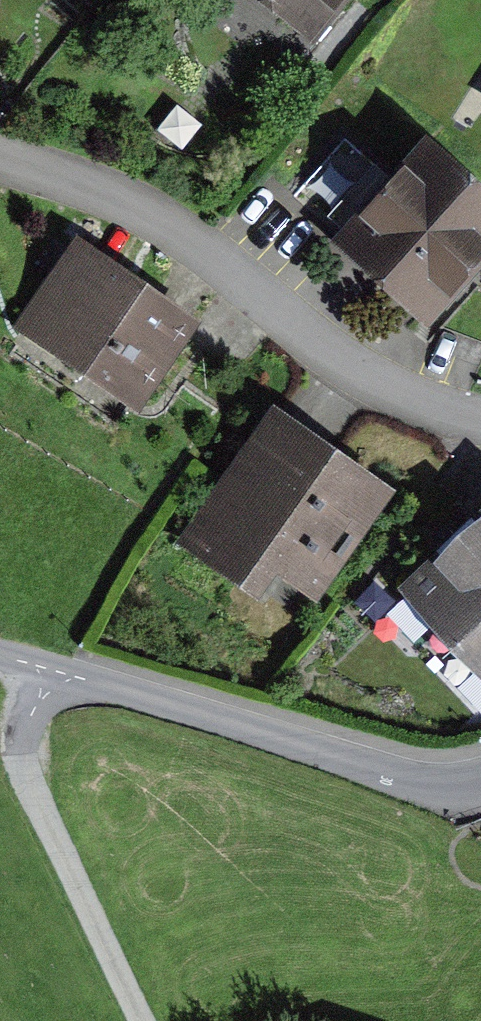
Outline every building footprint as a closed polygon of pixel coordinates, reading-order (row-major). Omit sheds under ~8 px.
[(322,37),(349,0),(273,0),(322,37)] [(428,315),(480,256),(480,204),(428,157),(349,244),(428,315)] [(122,415),(190,329),(92,252),(24,338),(122,415)] [(274,561),(314,589),(379,498),(276,425),(193,541),(256,586),(274,561)] [(480,665),(480,529),(413,600),(480,665)]
